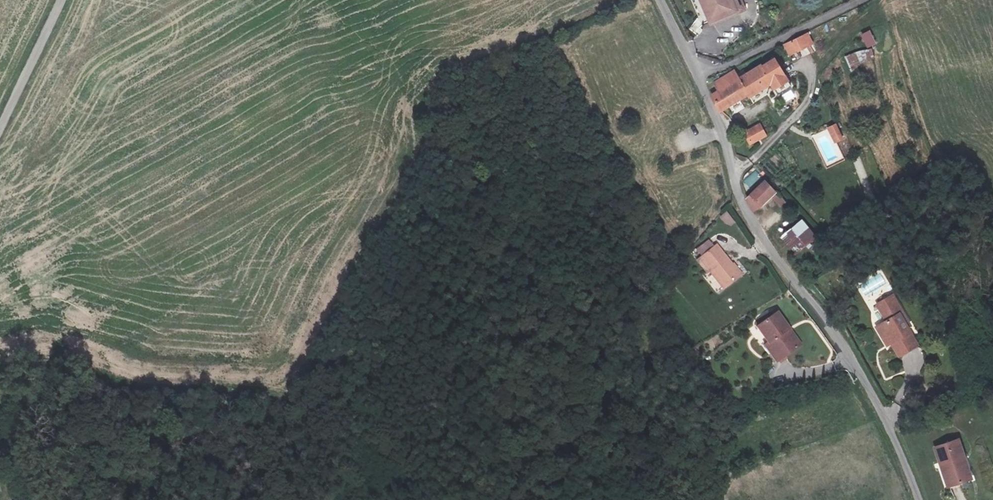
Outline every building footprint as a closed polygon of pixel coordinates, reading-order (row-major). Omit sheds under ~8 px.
[(739,0),(710,0),(723,32),(747,21),(739,0)] [(747,21),(755,18),(747,0),(739,0),(747,21)] [(871,29),(861,33),(867,48),(877,43),(871,29)] [(789,56),(815,44),(809,32),(783,44),(789,56)] [(849,68),(876,60),(872,47),(845,55),(849,68)] [(727,98),(720,102),(728,116),(754,101),(755,103),(779,91),(785,101),(799,95),(784,66),(747,86),(744,80),(723,90),(727,98)] [(770,126),(760,133),(764,138),(759,141),(763,146),(777,137),(770,126)] [(841,134),(834,137),(839,146),(846,142),(841,134)] [(846,142),(839,146),(842,151),(849,147),(846,142)] [(750,190),(761,179),(754,172),(743,183),(750,190)] [(761,204),(762,208),(770,214),(787,198),(777,189),(761,204)] [(730,211),(722,214),(727,227),(735,223),(730,211)] [(815,226),(798,245),(814,258),(830,240),(815,226)] [(707,249),(713,256),(723,248),(717,241),(707,249)] [(723,248),(713,256),(710,259),(731,287),(748,275),(726,246),(723,248)] [(872,303),(875,309),(894,301),(891,293),(872,303)] [(911,344),(901,323),(895,310),(899,308),(894,301),(875,309),(879,319),(876,321),(885,340),(892,353),(911,344)] [(905,321),(899,308),(895,310),(901,323),(905,321)] [(786,315),(768,328),(781,347),(779,349),(789,362),(806,350),(794,332),(798,330),(786,315)] [(878,343),(885,340),(876,321),(869,324),(878,343)] [(954,446),(930,456),(945,494),(965,486),(957,466),(961,464),(954,446)]
